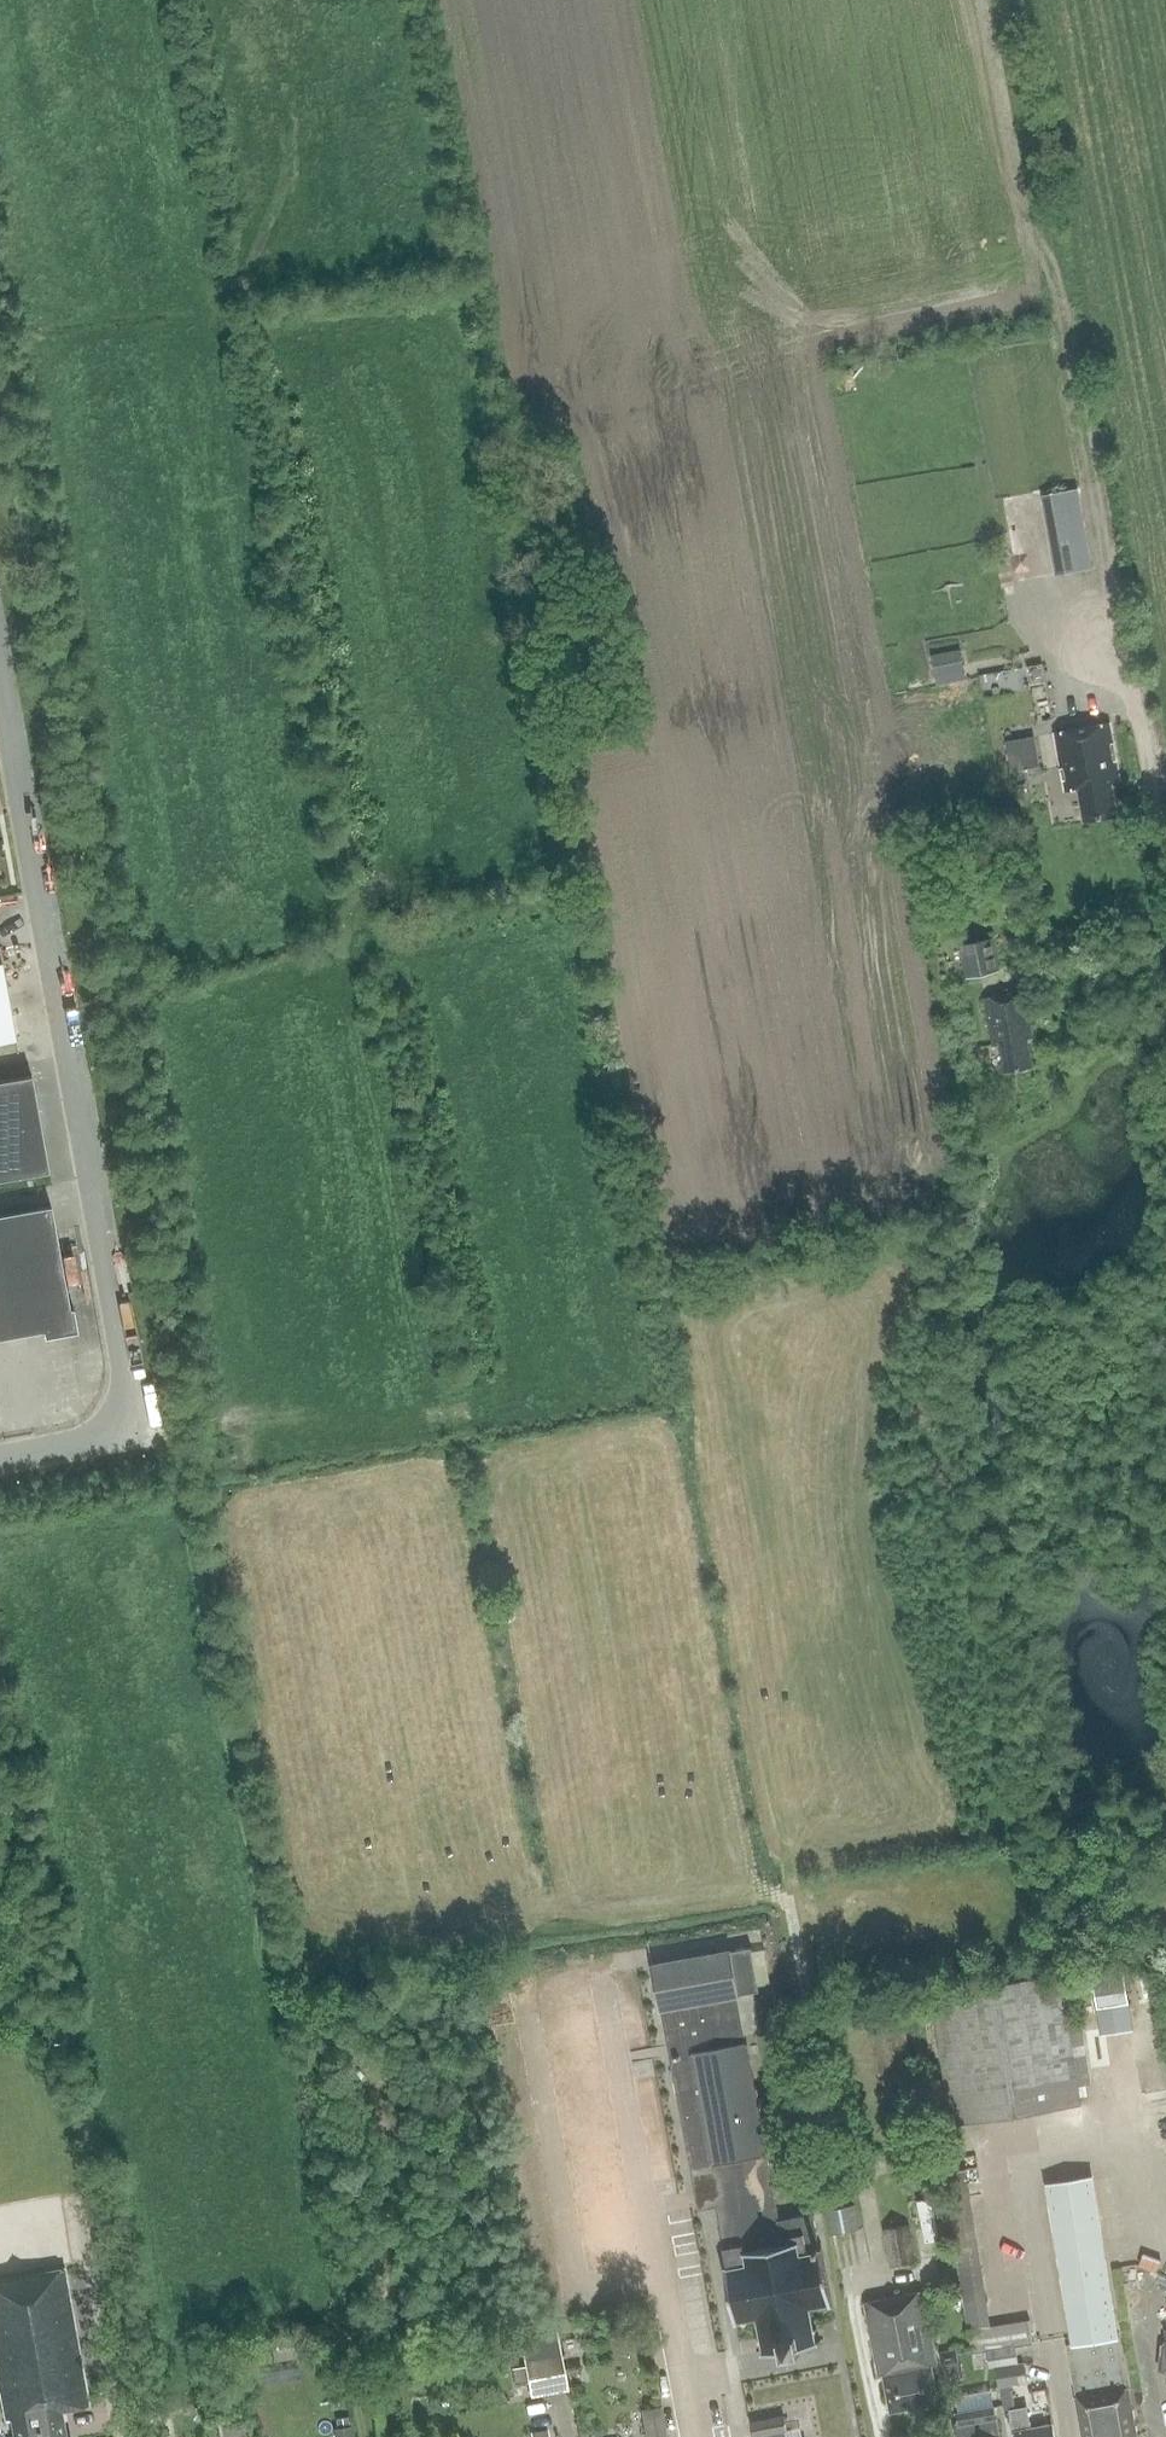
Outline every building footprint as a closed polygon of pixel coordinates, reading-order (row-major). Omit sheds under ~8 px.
[(1058,571),(1093,566),(1081,485),(1046,491),(1058,571)] [(936,680),(966,676),(963,647),(933,651),(936,680)] [(1114,782),(1120,781),(1110,725),(1054,734),(1064,791),(1078,788),(1084,820),(1089,819),(1089,820),(1117,815),(1112,784),(1114,783),(1114,782)] [(1012,769),(1042,764),(1036,734),(1007,739),(1012,769)] [(1000,972),(993,939),(960,945),(966,979),(1000,972)] [(14,1041),(0,963),(0,1043),(14,1041)] [(1030,1025),(1034,1025),(1028,991),(984,999),(993,1046),(1000,1044),(1005,1071),(1033,1066),(1028,1039),(1033,1038),(1030,1025)] [(31,1075),(0,1081),(0,1180),(48,1171),(31,1075)] [(60,1254),(51,1206),(0,1215),(0,1338),(43,1331),(44,1338),(77,1332),(73,1308),(69,1309),(60,1254)] [(746,2040),(738,1995),(758,1991),(750,1946),(651,1964),(659,2010),(661,2009),(695,2194),(713,2191),(726,2265),(724,2265),(735,2323),(738,2322),(738,2321),(756,2317),(760,2337),(754,2338),(755,2341),(760,2340),(762,2350),(756,2351),(757,2354),(778,2350),(780,2361),(804,2357),(802,2346),(823,2342),(823,2339),(817,2340),(815,2329),(820,2328),(819,2325),(814,2326),(811,2307),(829,2303),(829,2305),(832,2304),(822,2247),(819,2247),(817,2238),(818,2237),(813,2213),(779,2219),(746,2040)] [(1124,1968),(1092,1973),(1102,2033),(1133,2028),(1124,1968)] [(1082,2104),(1062,1971),(931,1992),(952,2124),(1082,2104)] [(1073,2344),(1118,2337),(1117,2334),(1092,2176),(1047,2184),(1072,2343),(1073,2344)] [(826,2211),(830,2234),(860,2228),(855,2205),(826,2211)] [(907,2226),(884,2231),(891,2267),(914,2262),(907,2226)] [(61,2410),(84,2406),(84,2405),(87,2404),(63,2267),(16,2276),(16,2272),(0,2274),(1,2279),(0,2279),(0,2394),(4,2419),(10,2418),(13,2436),(66,2436),(61,2410)] [(890,2411),(938,2402),(931,2365),(936,2364),(922,2290),(868,2301),(864,2302),(878,2376),(883,2374),(890,2411)] [(556,2330),(520,2338),(532,2396),(568,2389),(556,2330)] [(1066,2344),(1076,2398),(1083,2436),(1137,2436),(1118,2334),(1117,2334),(1118,2337),(1073,2344),(1072,2343),(1066,2344)] [(1015,2345),(986,2350),(989,2367),(996,2366),(1018,2363),(1015,2345)] [(945,2380),(962,2377),(957,2349),(939,2353),(945,2380)] [(1018,2363),(996,2366),(999,2388),(1028,2383),(1025,2362),(1018,2363)] [(641,2408),(646,2436),(666,2436),(660,2405),(641,2408)] [(999,2436),(1000,2436),(994,2405),(956,2413),(958,2424),(976,2421),(979,2436),(999,2436)] [(1051,2423),(1029,2427),(1026,2408),(1009,2411),(1014,2436),(1054,2436),(1051,2423)] [(786,2431),(787,2431),(784,2416),(750,2422),(752,2436),(755,2436),(787,2436),(786,2431)] [(335,2436),(353,2436),(351,2426),(334,2429),(335,2436)]
